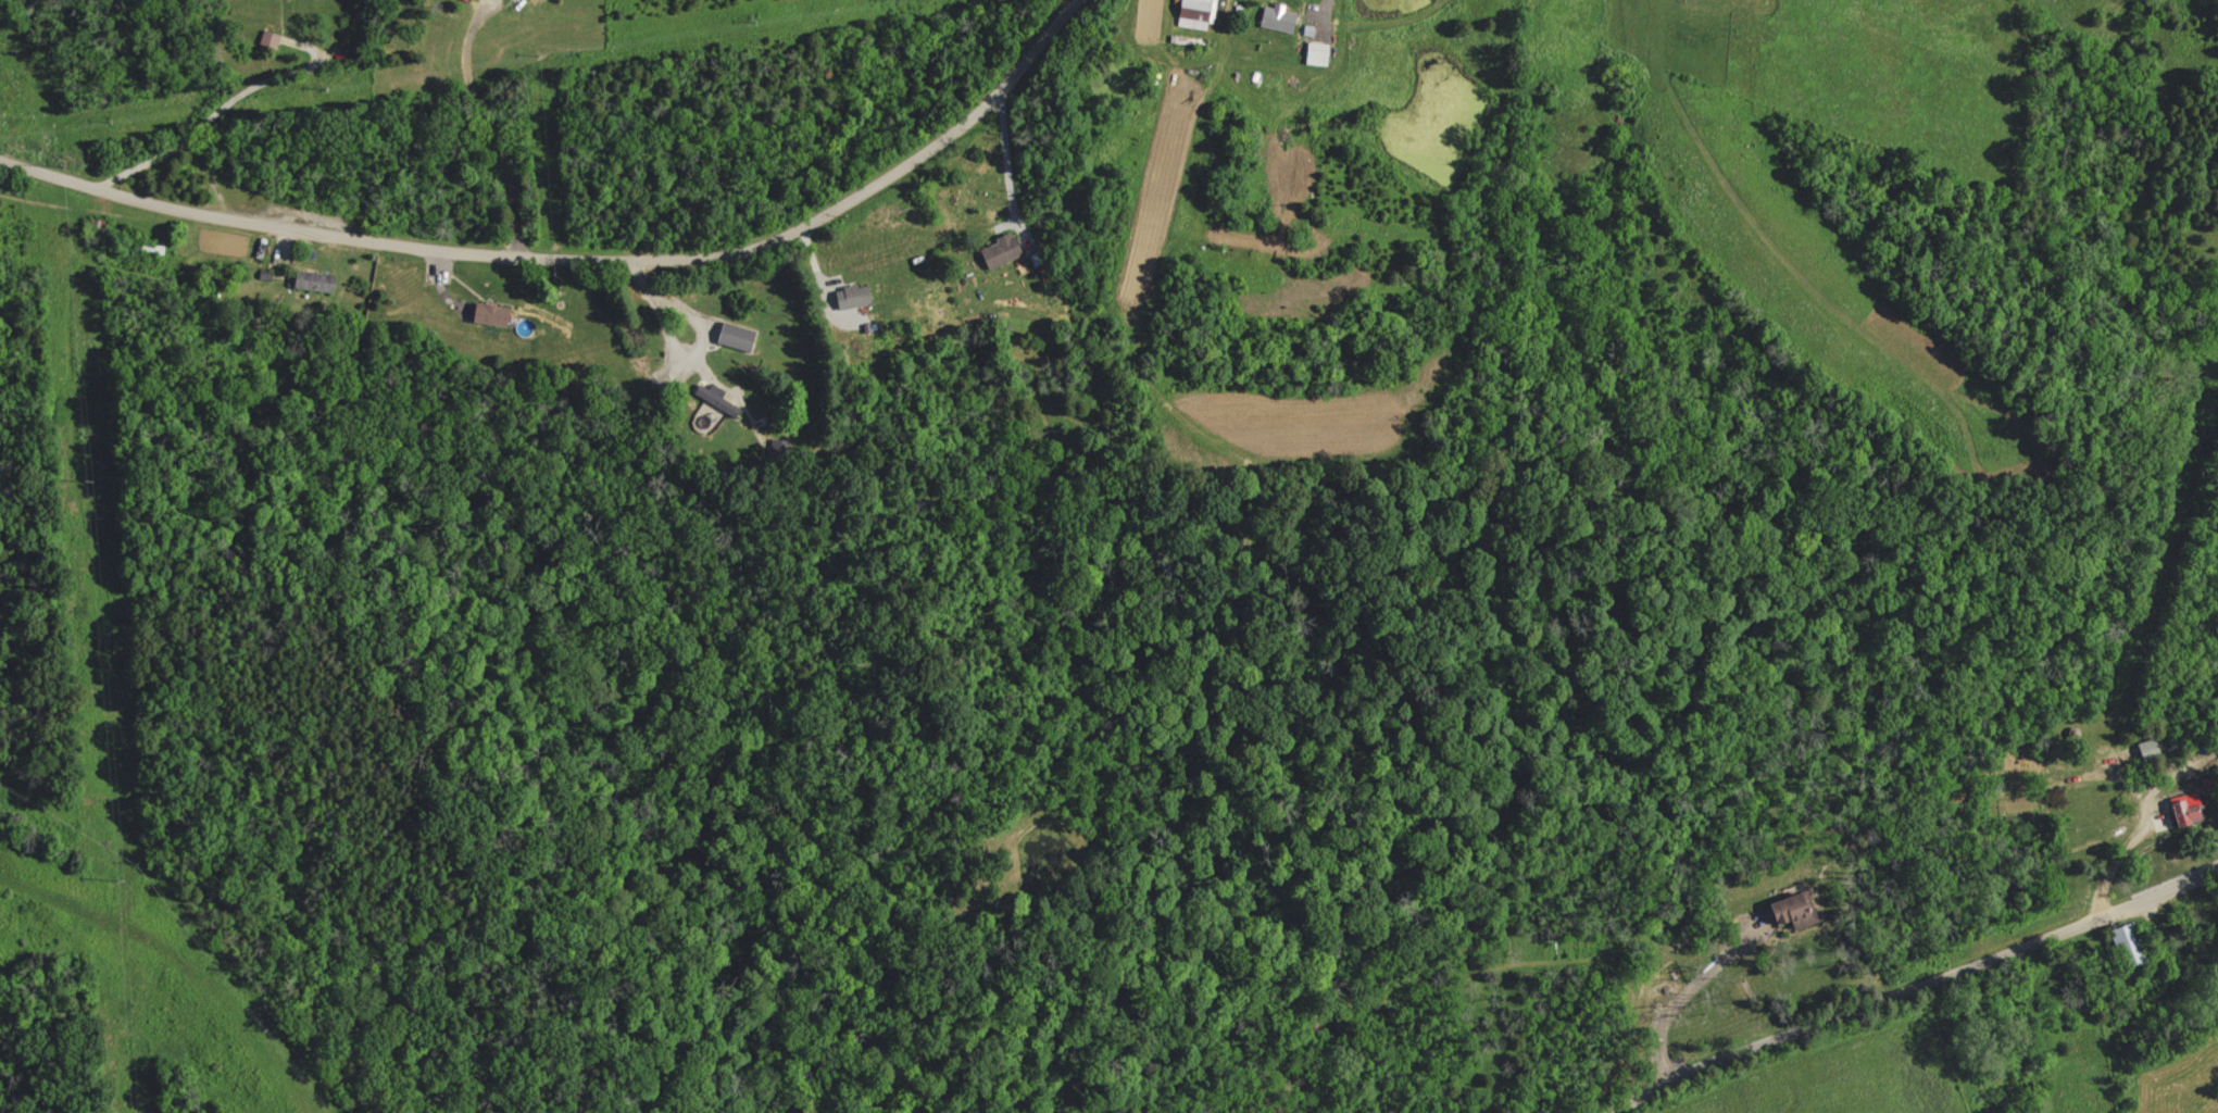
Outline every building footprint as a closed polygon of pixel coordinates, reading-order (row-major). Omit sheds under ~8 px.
[(1173,26),(1206,31),(1207,23),(1212,23),(1216,0),(1177,0),(1173,26)] [(1282,10),(1283,5),(1272,2),(1271,7),(1263,5),(1258,26),(1291,34),(1296,13),(1282,10)] [(282,48),(285,34),(267,30),(264,44),(282,48)] [(1303,64),(1324,65),(1325,43),(1304,42),(1303,64)] [(1020,254),(1009,230),(991,238),(993,242),(975,251),(985,271),(1020,254)] [(338,295),(342,278),(304,269),(300,286),(338,295)] [(841,291),(846,311),(879,303),(874,283),(841,291)] [(480,324),(513,326),(515,307),(482,304),(480,324)] [(2135,744),(2139,762),(2161,757),(2157,738),(2135,744)] [(2169,824),(2199,819),(2194,795),(2165,800),(2169,824)] [(1788,931),(1813,921),(1802,889),(1759,905),(1767,927),(1785,921),(1788,931)] [(2116,970),(2139,963),(2127,923),(2103,930),(2116,970)]
